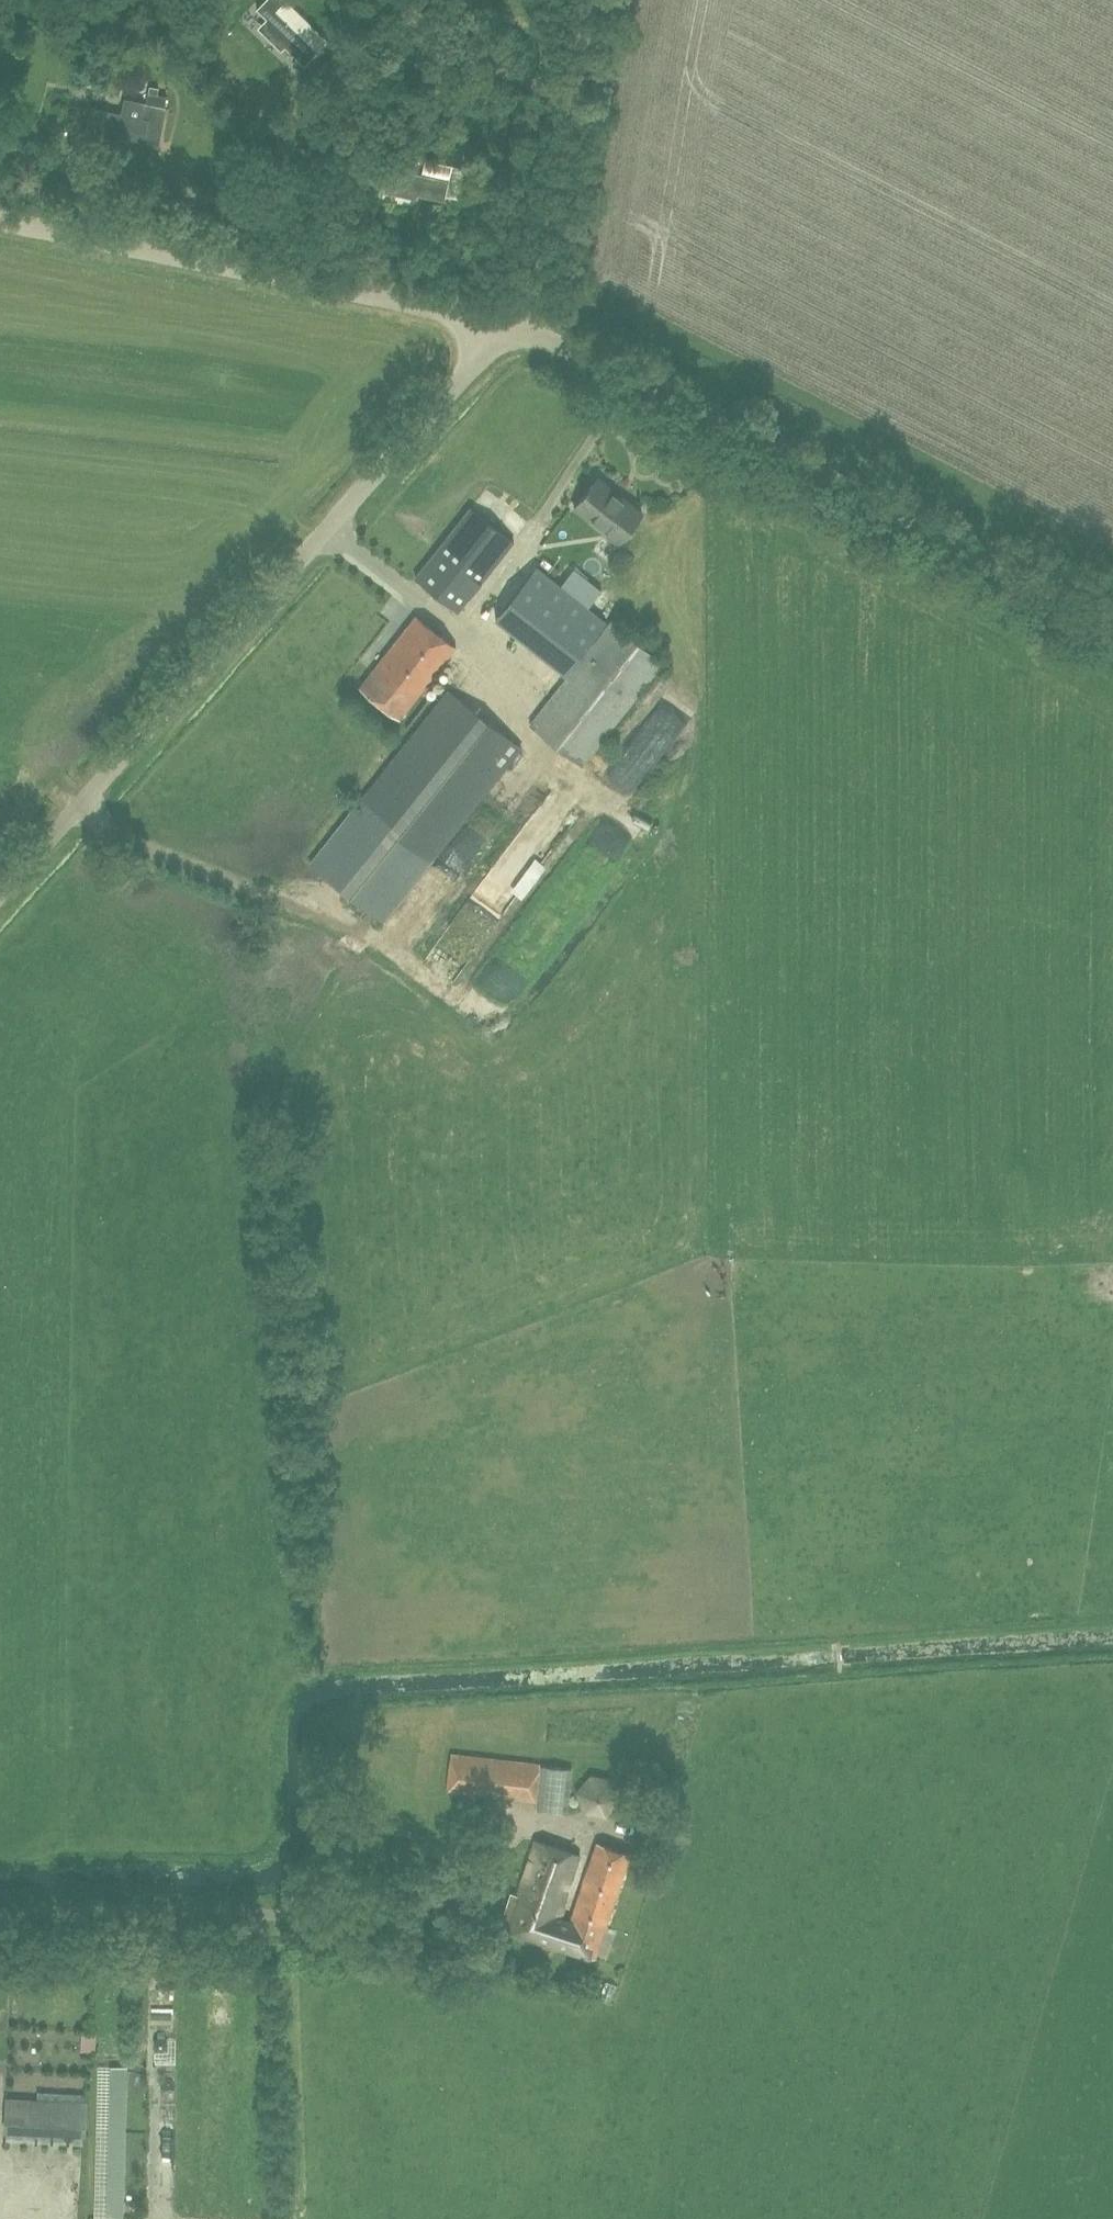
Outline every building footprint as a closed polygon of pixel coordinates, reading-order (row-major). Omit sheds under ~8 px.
[(276,10),(286,0),(266,0),(257,9),(266,18),(261,24),(304,66),(327,42),(308,22),(298,32),(276,10)] [(167,98),(157,96),(158,88),(150,86),(146,104),(125,99),(122,114),(91,107),(86,126),(158,143),(166,109),(164,108),(167,98)] [(541,115),(534,114),(532,125),(539,126),(541,115)] [(448,181),(378,164),(373,185),(444,201),(448,181)] [(618,542),(641,513),(597,478),(574,507),(618,542)] [(514,541),(471,507),(416,577),(459,611),(514,541)] [(477,632),(520,662),(580,577),(567,567),(558,579),(529,559),(477,632)] [(579,588),(558,615),(559,616),(553,624),(575,641),(602,606),(579,588)] [(416,616),(360,688),(400,719),(456,647),(416,616)] [(663,662),(611,621),(531,725),(583,766),(663,662)] [(448,690),(359,803),(309,866),(382,923),(521,748),(448,690)] [(471,939),(516,874),(497,861),(452,926),(471,939)] [(536,1802),(540,1764),(452,1754),(452,1755),(446,1791),(536,1802)] [(573,1770),(540,1764),(536,1802),(535,1810),(569,1814),(573,1770)] [(579,1855),(536,1840),(517,1894),(510,1891),(498,1925),(593,1958),(629,1854),(597,1843),(570,1922),(559,1918),(563,1905),(561,1905),(579,1855)] [(86,2103),(6,2099),(4,2129),(85,2134),(86,2103)]
